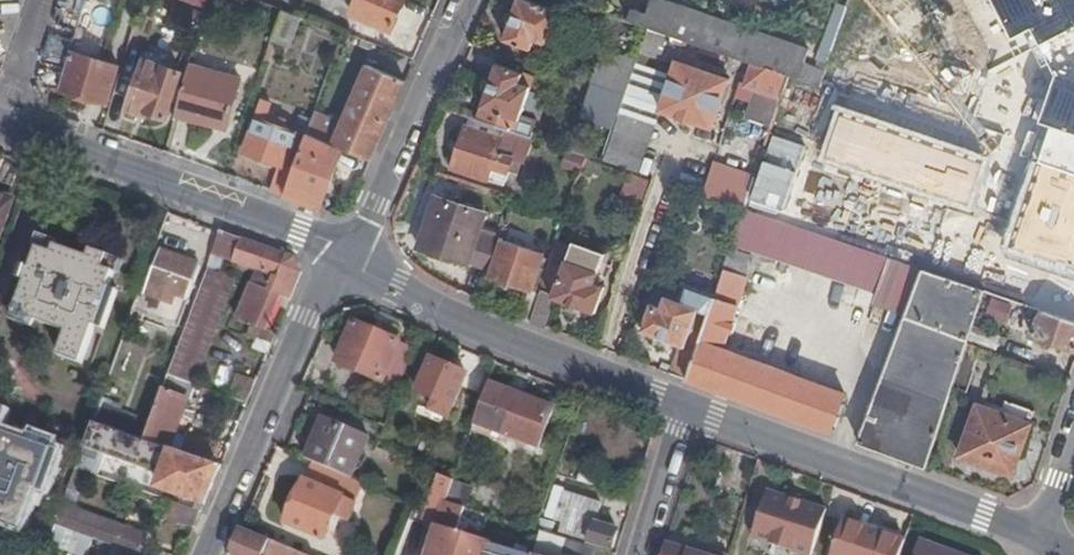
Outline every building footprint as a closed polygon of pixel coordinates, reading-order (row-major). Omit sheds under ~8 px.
[(78,28),(86,0),(60,0),(54,20),(78,28)] [(207,8),(210,0),(184,0),(207,8)] [(263,0),(227,0),(220,23),(235,28),(233,35),(249,41),(251,34),(266,39),(277,5),(263,0)] [(353,11),(392,29),(401,9),(395,7),(398,0),(358,0),(353,11)] [(395,7),(401,9),(405,0),(398,0),(395,7)] [(527,0),(519,0),(505,43),(535,53),(539,42),(547,44),(557,10),(527,0)] [(802,66),(807,49),(664,0),(652,0),(646,15),(631,10),(627,20),(650,28),(675,36),(747,61),(790,76),(797,78),(802,66)] [(844,10),(847,2),(841,0),(837,0),(835,7),(844,10)] [(281,6),(278,13),(285,16),(287,9),(281,6)] [(797,78),(819,85),(835,39),(844,10),(835,7),(812,70),(802,66),(797,78)] [(675,36),(650,28),(643,50),(667,57),(675,36)] [(628,94),(639,59),(605,49),(594,83),(628,94)] [(71,50),(60,86),(108,100),(119,63),(71,50)] [(1058,105),(1073,111),(1073,56),(1068,54),(1055,88),(1063,91),(1058,105)] [(182,71),(144,58),(127,106),(147,114),(149,109),(165,116),(182,71)] [(730,79),(678,61),(662,110),(713,128),(730,79)] [(790,76),(747,61),(738,85),(767,94),(753,137),(767,142),(790,76)] [(174,110),(207,120),(225,126),(240,79),(189,63),(174,110)] [(371,160),(406,80),(367,63),(349,106),(357,109),(351,124),(315,109),(307,132),(316,135),(343,147),(371,160)] [(485,110),(482,120),(508,129),(512,130),(515,120),(521,122),(532,87),(523,84),(525,75),(496,65),(481,109),(485,110)] [(621,112),(628,94),(594,83),(582,116),(617,127),(621,112)] [(999,143),(1004,125),(949,109),(944,127),(999,143)] [(174,110),(172,115),(205,125),(207,120),(174,110)] [(657,125),(621,112),(617,127),(615,130),(651,141),(657,125)] [(279,163),(294,168),(306,136),(275,124),(268,122),(256,117),(244,150),(279,163)] [(482,120),(472,118),(454,168),(492,180),(496,167),(512,172),(516,161),(499,156),(508,129),(482,120)] [(1039,126),(1029,154),(1073,171),(1073,138),(1039,126)] [(285,194),(325,209),(327,203),(322,201),(336,165),(343,147),(316,135),(307,132),(306,136),(294,168),(285,194)] [(646,156),(610,144),(604,161),(640,173),(646,156)] [(579,172),(585,156),(567,150),(562,166),(579,172)] [(269,188),(285,194),(294,168),(279,163),(269,188)] [(744,209),(754,179),(729,171),(720,201),(744,209)] [(622,194),(644,201),(651,181),(629,173),(622,194)] [(503,179),(500,191),(517,197),(520,185),(503,179)] [(0,193),(0,221),(9,196),(0,193)] [(498,251),(502,242),(478,233),(485,214),(434,196),(416,247),(467,265),(468,262),(491,270),(498,251)] [(887,258),(744,209),(733,243),(876,291),(887,258)] [(293,254),(220,228),(207,264),(216,268),(221,255),(274,274),(268,287),(252,281),(237,316),(266,327),(280,293),(290,298),(301,272),(295,255),(293,254)] [(53,255),(54,250),(33,242),(30,250),(52,257),(53,255)] [(697,350),(688,379),(832,432),(847,392),(726,348),(750,279),(748,277),(754,255),(732,247),(697,350)] [(200,263),(161,248),(149,282),(189,296),(200,263)] [(40,288),(52,257),(30,250),(29,255),(32,256),(24,276),(16,273),(12,286),(20,289),(8,320),(26,327),(40,288)] [(542,268),(498,251),(491,270),(490,275),(533,292),(542,268)] [(64,361),(97,271),(85,267),(53,255),(52,257),(40,288),(26,327),(57,339),(51,357),(64,361)] [(555,256),(532,322),(547,328),(556,300),(597,314),(606,286),(597,282),(601,273),(555,256)] [(902,317),(862,443),(926,467),(967,343),(980,304),(985,291),(887,258),(876,291),(872,306),(902,317)] [(97,271),(99,263),(88,259),(85,267),(97,271)] [(118,270),(99,263),(97,271),(115,278),(118,270)] [(207,264),(168,373),(194,382),(233,274),(216,268),(207,264)] [(115,278),(97,271),(64,361),(78,366),(88,338),(97,341),(112,302),(103,298),(109,283),(113,285),(115,278)] [(1006,295),(1041,306),(1047,287),(1012,275),(1006,295)] [(140,288),(132,310),(141,314),(149,292),(140,288)] [(1073,351),(1073,322),(985,291),(980,304),(1035,322),(1030,336),(1073,351)] [(682,344),(672,373),(688,379),(697,350),(687,347),(701,308),(666,295),(662,306),(652,302),(643,331),(682,344)] [(24,335),(26,327),(8,320),(5,328),(24,335)] [(335,364),(396,388),(412,346),(352,322),(335,364)] [(85,377),(97,341),(88,338),(78,366),(75,373),(85,377)] [(62,368),(64,361),(51,357),(48,363),(62,368)] [(466,371),(429,357),(417,391),(452,406),(466,371)] [(78,366),(64,361),(62,368),(75,373),(78,366)] [(168,373),(145,437),(166,445),(178,411),(180,407),(184,395),(190,398),(196,383),(194,382),(168,373)] [(230,396),(250,400),(255,378),(235,373),(230,396)] [(554,407),(508,389),(492,428),(541,446),(554,407)] [(1031,422),(981,405),(963,455),(1013,472),(1031,422)] [(78,457),(93,462),(204,500),(220,464),(212,461),(181,450),(166,445),(145,437),(92,418),(78,457)] [(310,462),(353,480),(371,437),(328,419),(310,462)] [(181,450),(212,461),(219,442),(188,431),(181,450)] [(5,525),(31,452),(23,449),(0,441),(0,523),(5,525)] [(31,452),(34,445),(25,442),(23,449),(31,452)] [(57,454),(34,445),(31,452),(54,460),(57,454)] [(5,525),(19,530),(30,499),(38,502),(54,460),(31,452),(5,525)] [(78,457),(75,466),(90,471),(93,462),(78,457)] [(346,498),(353,480),(310,462),(303,477),(299,476),(282,520),(321,537),(338,495),(346,498)] [(425,508),(414,504),(407,523),(435,531),(445,503),(446,501),(453,480),(437,473),(425,508)] [(472,487),(453,480),(446,501),(467,507),(472,487)] [(467,507),(480,511),(486,491),(472,487),(467,507)] [(564,492),(546,487),(536,515),(555,521),(564,492)] [(605,506),(564,492),(555,521),(563,524),(560,532),(612,546),(617,531),(598,526),(605,506)] [(806,549),(818,511),(762,494),(750,533),(806,549)] [(63,499),(55,522),(77,530),(94,536),(140,553),(143,543),(134,540),(137,530),(124,525),(123,527),(72,508),(74,504),(63,499)] [(165,514),(194,526),(201,510),(170,499),(165,514)] [(445,503),(435,531),(427,554),(588,554),(591,545),(560,536),(549,533),(547,539),(445,503)] [(55,522),(48,540),(71,549),(77,530),(55,522)] [(5,525),(1,534),(16,539),(19,530),(5,525)] [(229,554),(311,554),(242,525),(229,554)] [(897,538),(859,526),(852,554),(893,554),(897,538)] [(77,530),(71,549),(87,554),(94,536),(77,530)] [(147,533),(137,530),(134,540),(143,543),(147,533)] [(661,554),(704,554),(665,543),(661,554)] [(924,544),(921,554),(961,554),(924,544)]
